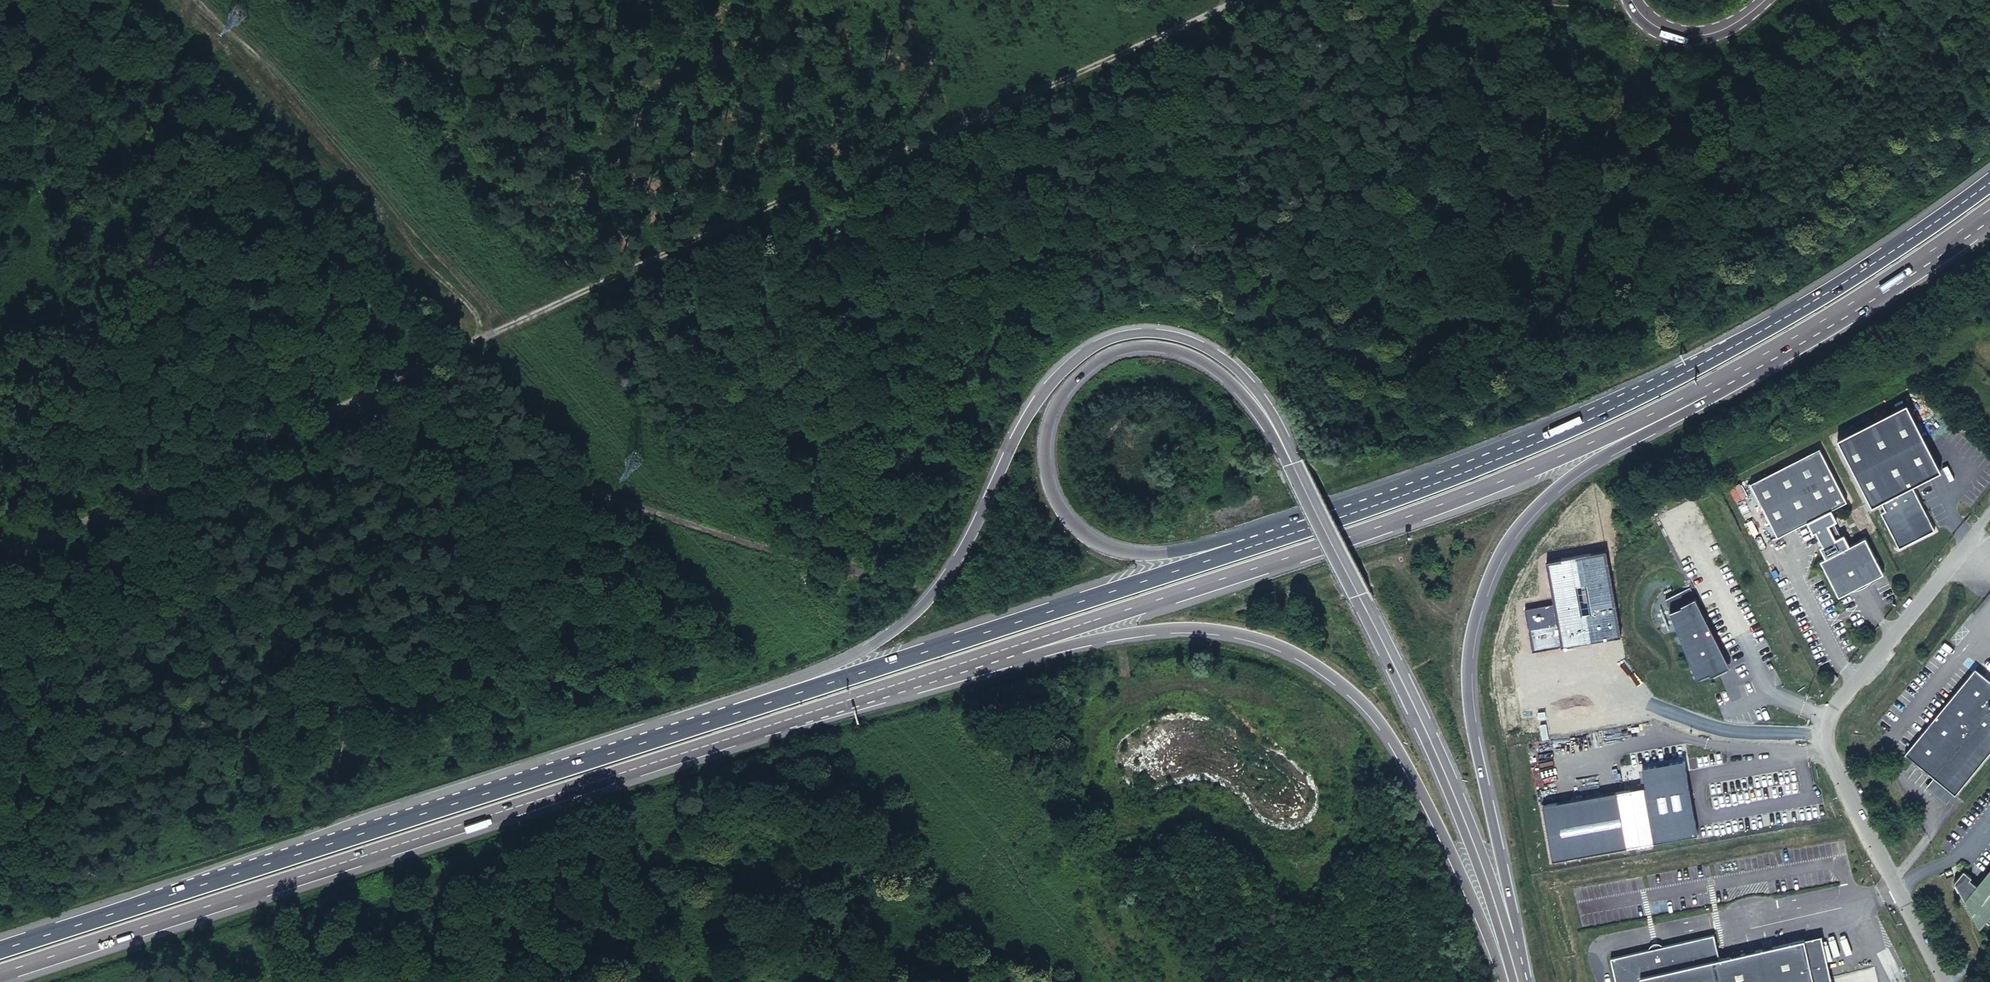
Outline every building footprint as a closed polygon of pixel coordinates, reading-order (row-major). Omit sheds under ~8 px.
[(1930,410),(1924,397),(1911,402),(1917,416),(1930,410)] [(1907,404),(1838,440),(1872,507),(1881,503),(1885,511),(1880,513),(1899,550),(1935,531),(1932,524),(1926,513),(1921,515),(1918,507),(1922,505),(1913,486),(1941,472),(1918,425),(1907,404)] [(1820,449),(1750,484),(1778,538),(1810,521),(1828,557),(1820,561),(1839,598),(1884,575),(1866,538),(1848,547),(1830,512),(1847,503),(1820,449)] [(1729,489),(1735,502),(1746,497),(1740,484),(1729,489)] [(1548,561),(1555,603),(1562,647),(1619,637),(1605,552),(1548,561)] [(1701,610),(1690,589),(1667,600),(1697,680),(1710,674),(1711,677),(1731,669),(1709,625),(1702,610),(1701,610)] [(1532,651),(1562,647),(1555,603),(1525,608),(1532,651)] [(1905,756),(1934,779),(1955,797),(1989,755),(1989,682),(1975,670),(1905,756)] [(1837,679),(1833,676),(1827,683),(1831,686),(1837,679)] [(1645,787),(1543,806),(1552,861),(1698,835),(1684,761),(1642,768),(1645,787)] [(1955,797),(1934,779),(1926,789),(1947,807),(1955,797)] [(1964,872),(1954,884),(1980,929),(1989,917),(1989,871),(1977,887),(1969,880),(1971,878),(1964,872)] [(1610,957),(1616,981),(1813,981),(1804,939),(1719,958),(1713,934),(1610,957)] [(1804,939),(1813,981),(1831,981),(1821,935),(1804,939)]
